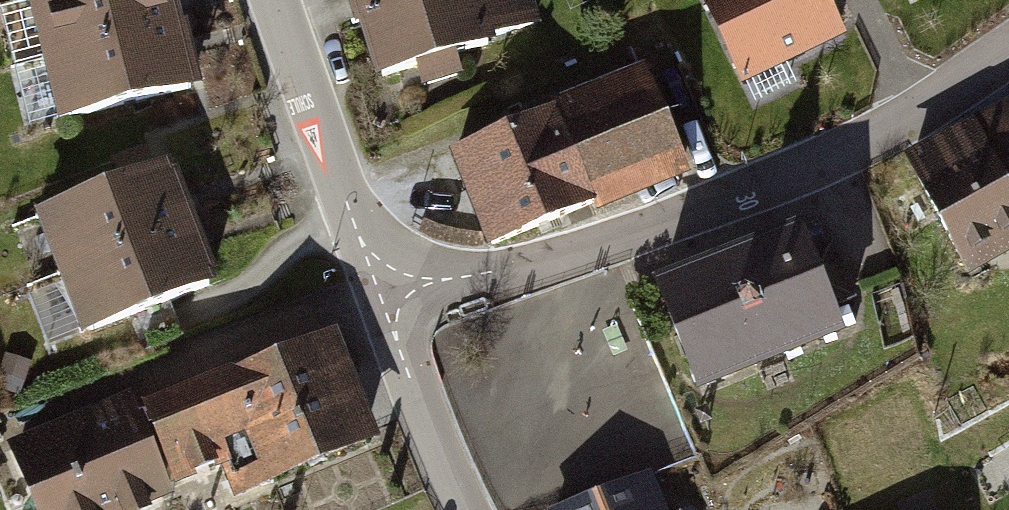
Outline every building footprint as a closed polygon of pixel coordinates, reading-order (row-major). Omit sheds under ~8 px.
[(178,28),(171,0),(41,0),(55,58),(178,28)] [(385,74),(537,27),(529,0),(362,0),(385,74)] [(823,0),(705,0),(741,76),(837,31),(823,0)] [(71,123),(194,93),(178,28),(55,58),(71,123)] [(682,176),(642,77),(460,150),(500,249),(682,176)] [(911,162),(970,272),(1008,252),(1008,111),(911,162)] [(184,230),(160,167),(44,210),(67,273),(184,230)] [(184,230),(67,273),(91,337),(207,294),(184,230)] [(799,236),(662,290),(703,392),(840,338),(799,236)] [(324,340),(198,391),(226,460),(239,491),(364,441),(324,340)] [(226,460),(198,391),(153,409),(181,480),(226,460)] [(16,445),(43,509),(143,509),(167,500),(125,400),(16,445)] [(555,509),(658,509),(645,475),(555,509)]
